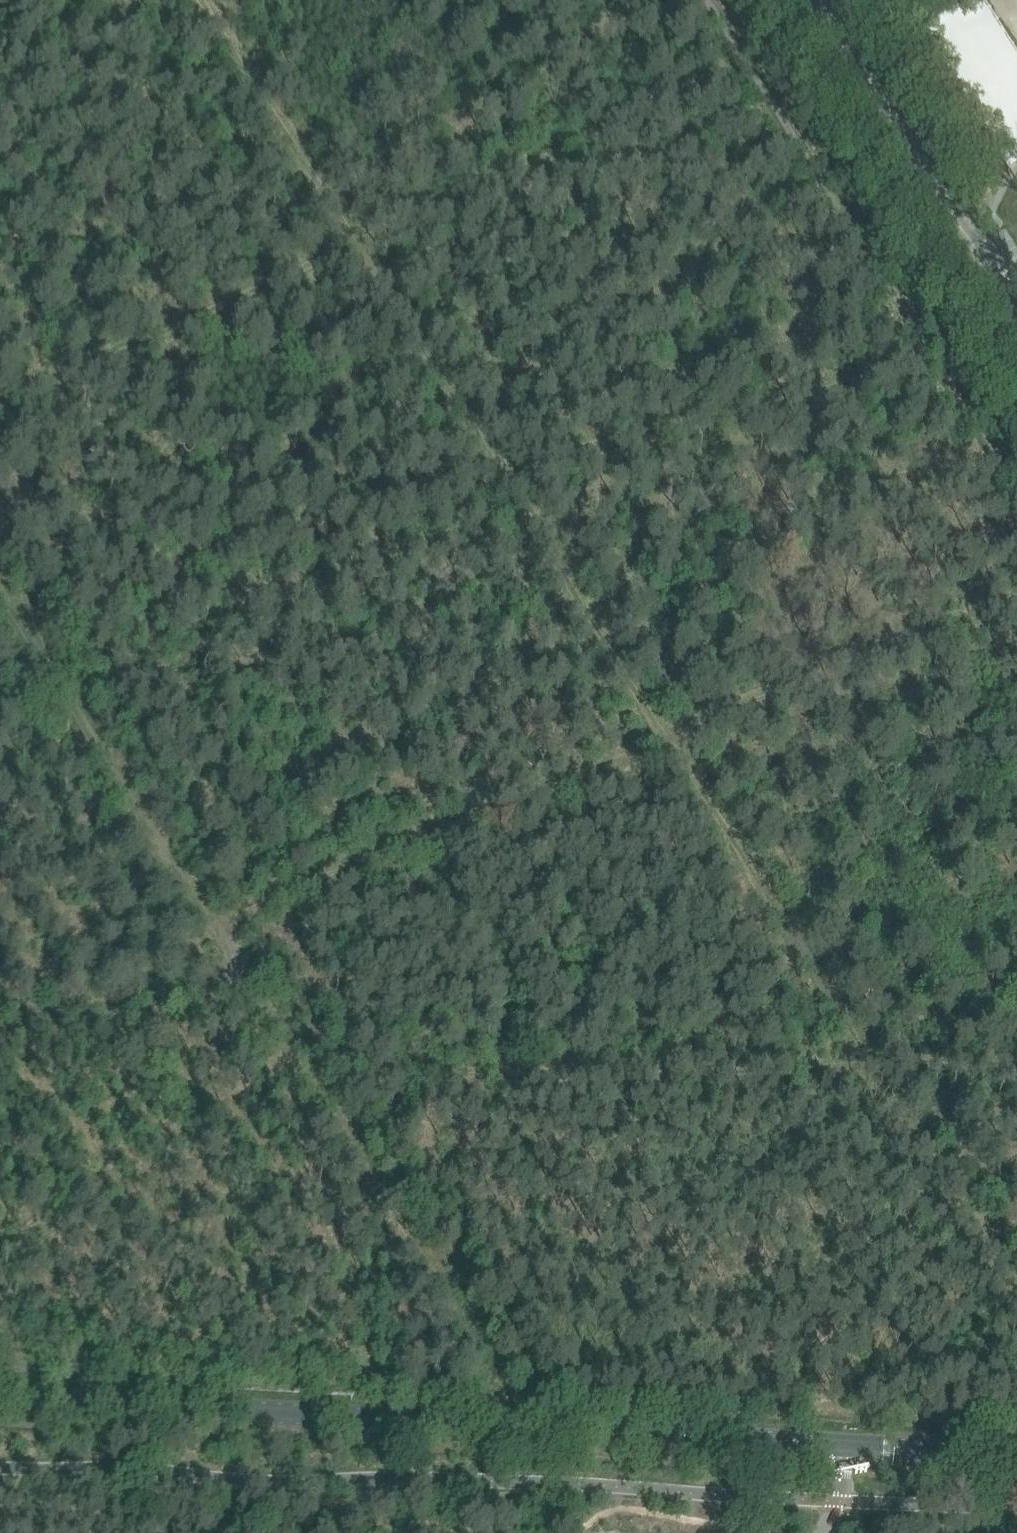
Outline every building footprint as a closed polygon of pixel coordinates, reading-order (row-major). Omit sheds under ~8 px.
[(981,0),(977,0),(923,34),(1009,170),(1016,165),(1016,58),(981,0)]
